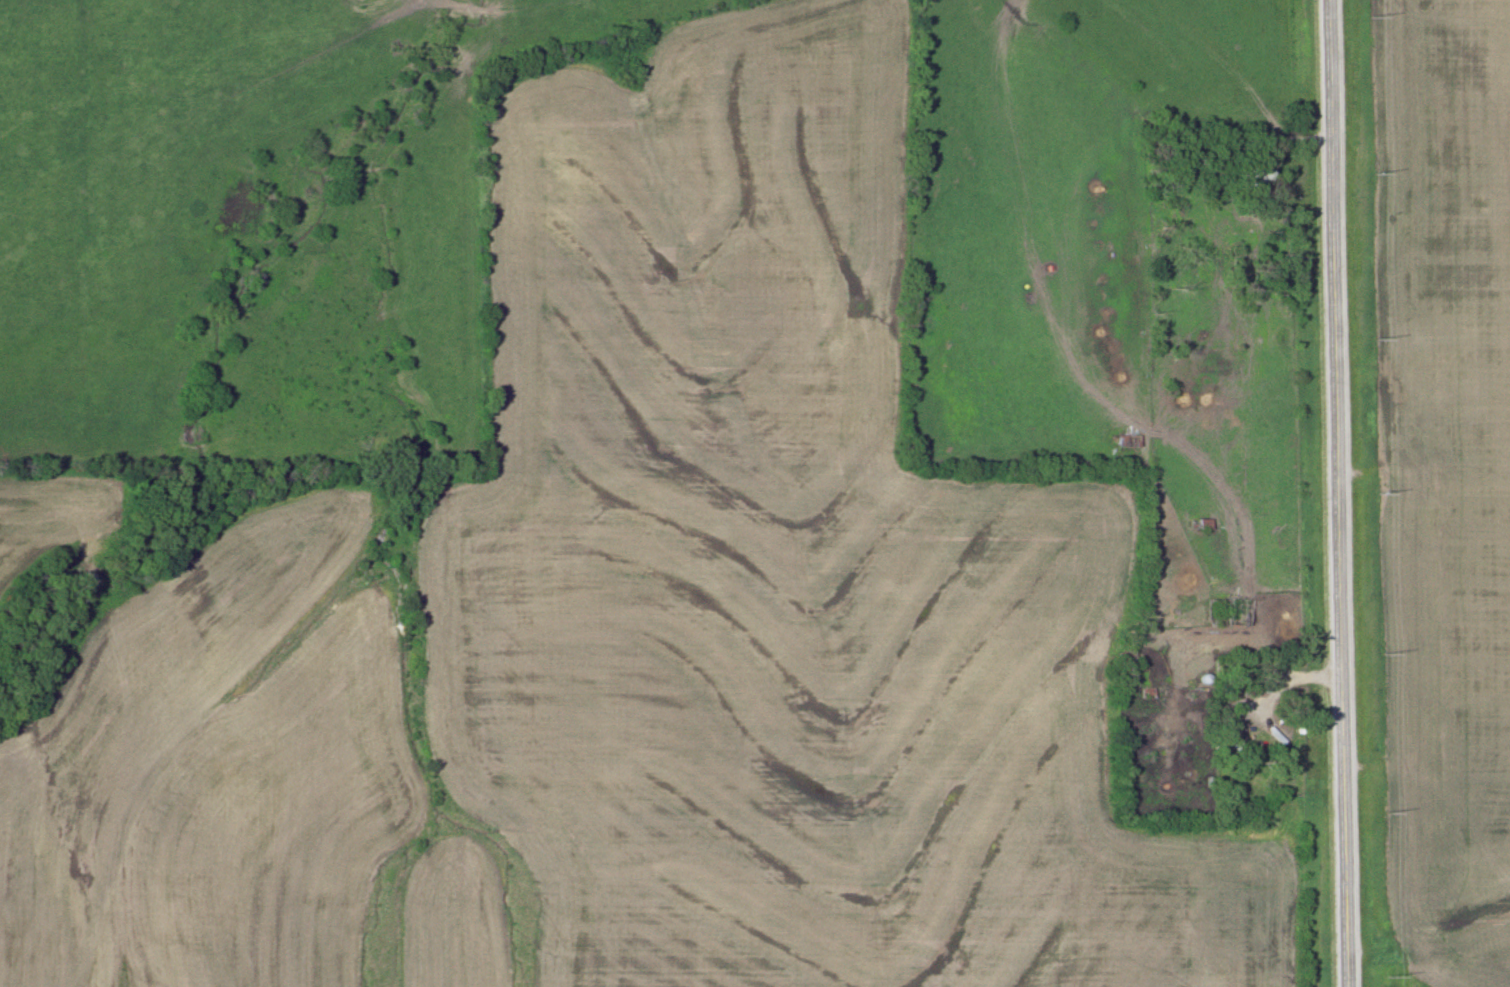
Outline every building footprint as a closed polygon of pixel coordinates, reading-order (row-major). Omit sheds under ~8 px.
[(1138,434),(1117,434),(1117,448),(1138,448),(1138,434)] [(1209,519),(1189,519),(1189,531),(1209,531),(1209,519)]
